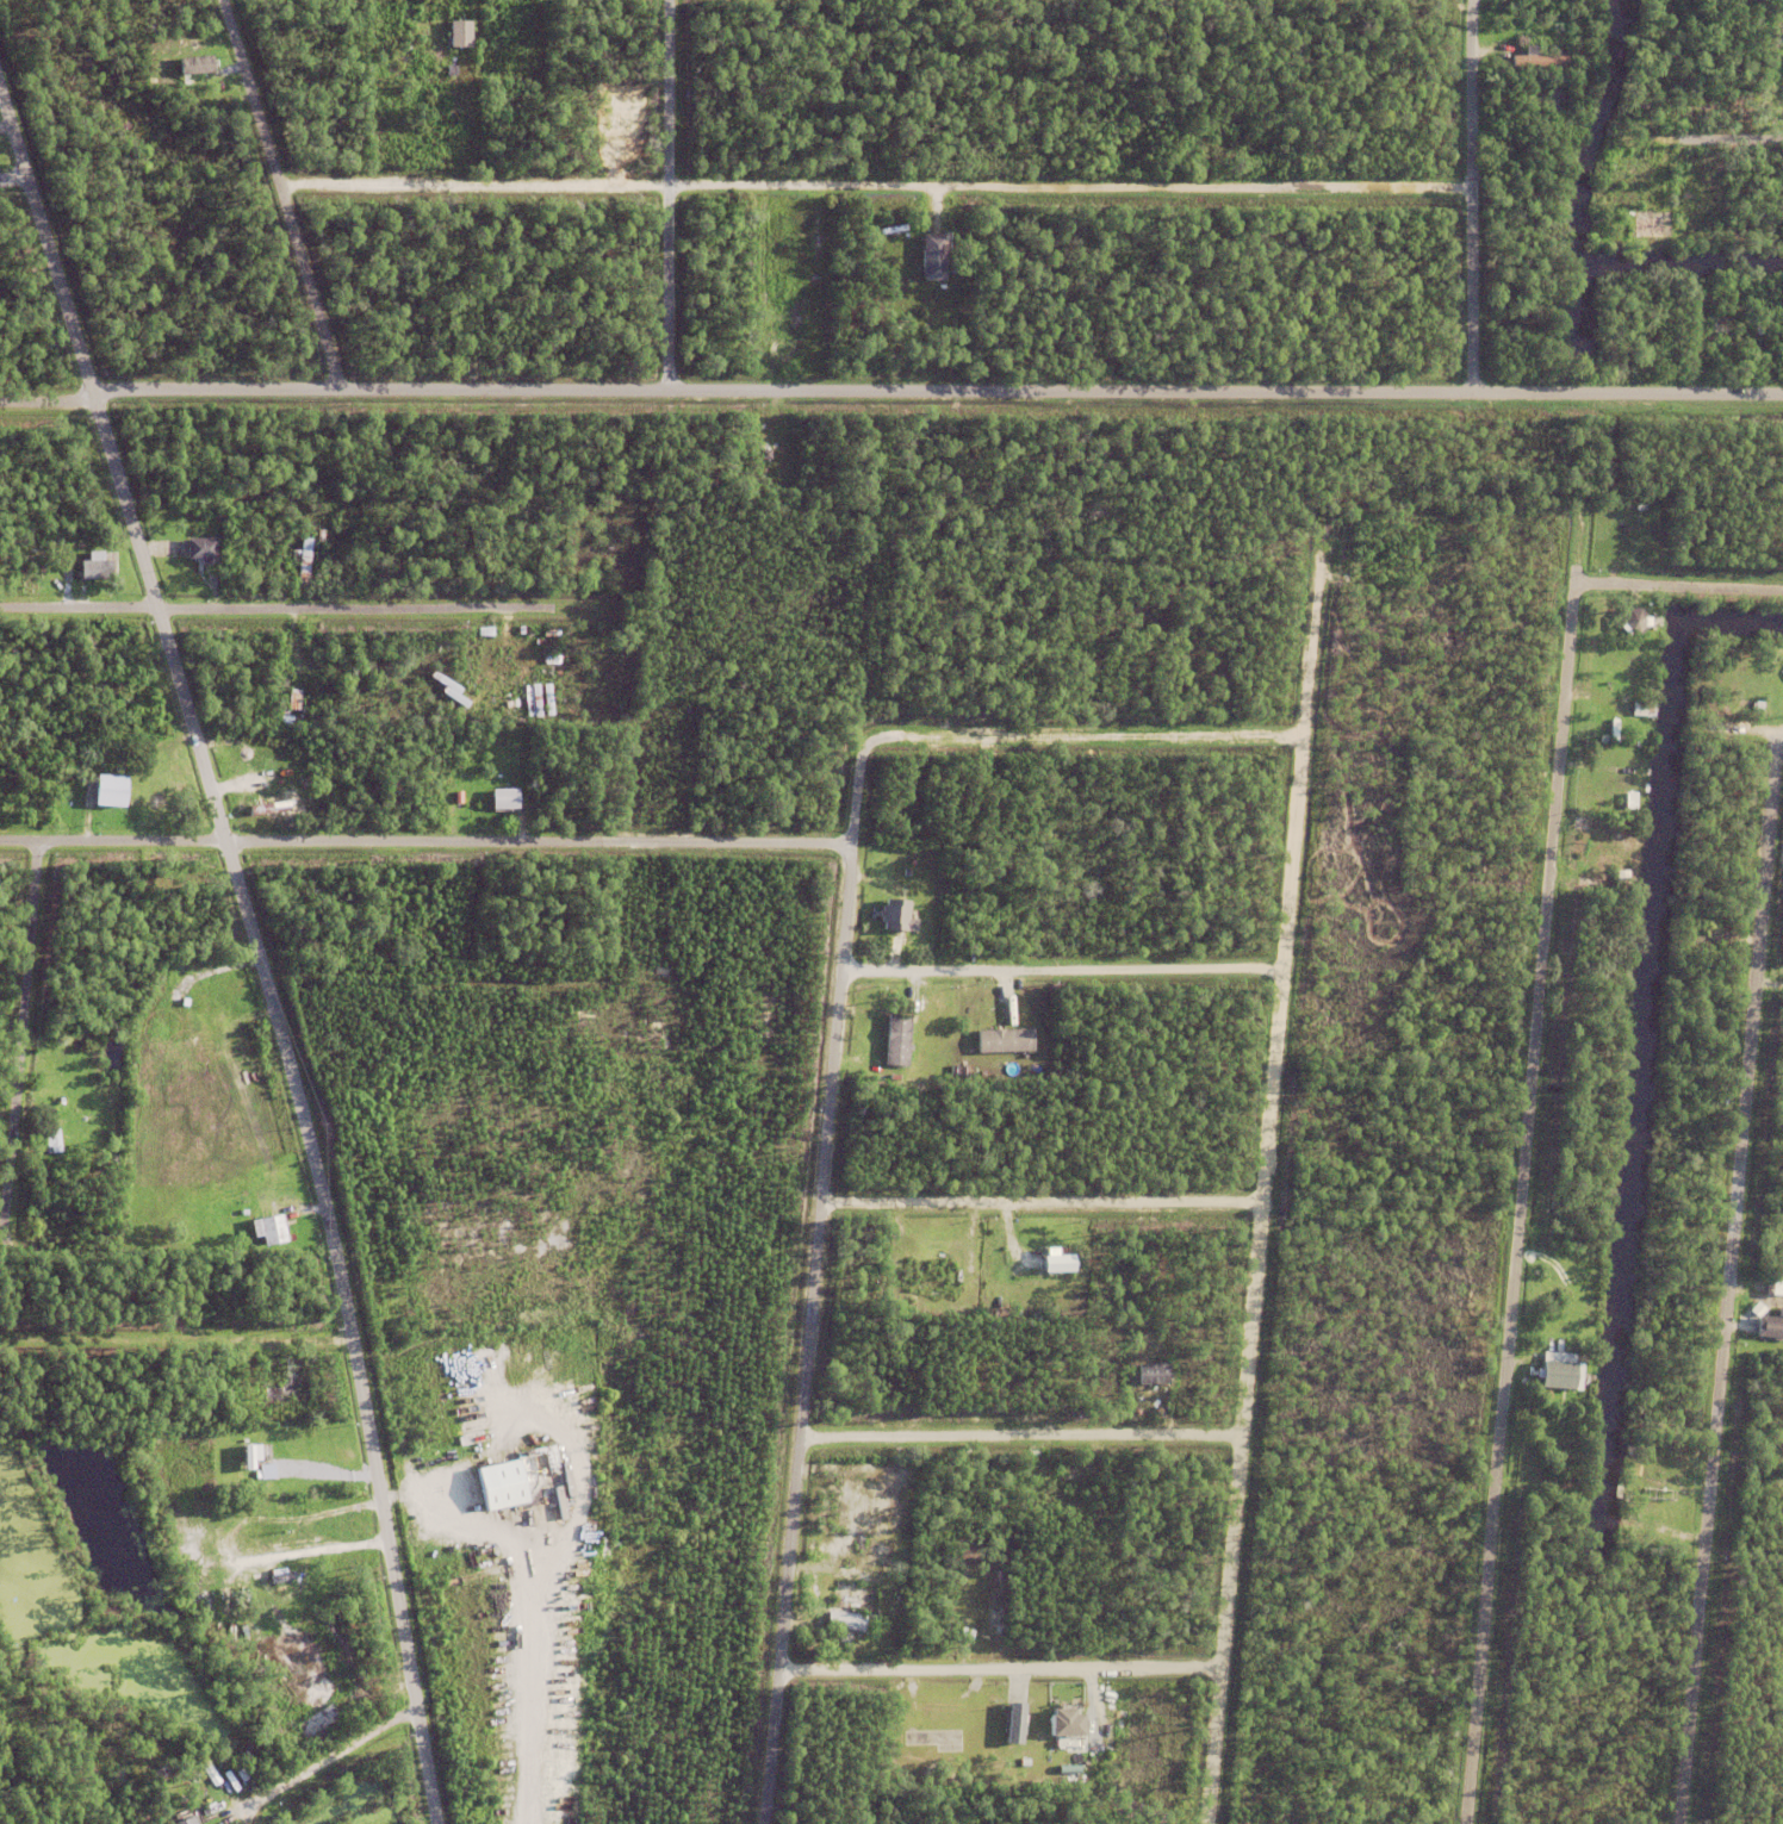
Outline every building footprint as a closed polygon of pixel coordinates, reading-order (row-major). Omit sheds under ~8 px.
[(449,49),(449,24),(470,24),(470,50),(449,49)] [(1565,58),(1565,69),(1510,69),(1510,58),(1524,58),(1523,48),(1536,48),(1536,58),(1565,58)] [(179,61),(211,58),(212,75),(180,77),(179,61)] [(447,68),(455,68),(455,77),(447,77),(447,68)] [(455,116),(471,104),(474,108),(460,122),(455,116)] [(122,126),(130,124),(132,132),(124,135),(122,126)] [(1628,232),(1634,232),(1633,219),(1640,219),(1640,214),(1654,214),(1654,220),(1672,219),(1673,239),(1628,239),(1628,232)] [(921,284),(921,237),(944,238),(944,284),(921,284)] [(1609,253),(1610,243),(1620,243),(1620,253),(1609,253)] [(1754,319),(1764,319),(1764,336),(1756,337),(1754,319)] [(1728,355),(1748,351),(1748,357),(1729,360),(1728,355)] [(1707,357),(1725,355),(1726,361),(1707,363),(1707,357)] [(299,587),(302,541),(310,541),(309,587),(299,587)] [(201,567),(200,567),(200,564),(186,564),(186,542),(215,542),(216,567),(212,567),(212,568),(201,568),(201,567)] [(281,562),(286,552),(293,554),(290,565),(281,562)] [(31,567),(33,559),(50,564),(48,572),(31,567)] [(80,565),(110,565),(110,581),(80,581),(80,565)] [(1626,631),(1617,623),(1619,610),(1627,603),(1638,603),(1644,610),(1645,624),(1638,631),(1626,631)] [(1593,625),(1593,622),(1592,622),(1593,612),(1596,612),(1596,606),(1602,608),(1599,625),(1593,625)] [(1184,652),(1187,615),(1195,615),(1189,655),(1184,652)] [(478,637),(478,630),(492,631),(492,639),(478,637)] [(543,633),(560,630),(560,637),(545,639),(543,633)] [(1610,664),(1613,641),(1619,642),(1616,664),(1610,664)] [(284,674),(286,655),(292,655),(290,676),(284,674)] [(303,692),(304,656),(311,656),(310,692),(303,692)] [(543,666),(543,658),(560,659),(560,667),(543,666)] [(466,679),(471,660),(476,661),(472,680),(466,679)] [(489,690),(491,670),(497,671),(493,690),(489,690)] [(440,696),(443,690),(429,680),(433,674),(461,692),(458,699),(468,706),(465,712),(440,696)] [(508,696),(508,692),(505,692),(508,683),(510,684),(511,677),(516,678),(512,697),(508,696)] [(530,687),(538,687),(541,720),(534,721),(530,687)] [(542,690),(551,690),(553,718),(545,718),(542,690)] [(256,698),(277,692),(279,698),(257,704),(256,698)] [(287,711),(290,692),(300,692),(299,712),(287,711)] [(1753,709),(1754,699),(1763,701),(1762,709),(1753,709)] [(1584,710),(1586,702),(1593,703),(1591,712),(1584,710)] [(1645,715),(1645,702),(1653,702),(1653,715),(1645,715)] [(280,718),(292,718),(292,727),(280,727),(280,718)] [(940,764),(942,758),(961,760),(961,767),(940,764)] [(968,774),(969,767),(977,768),(976,776),(968,774)] [(93,811),(95,780),(125,783),(123,814),(93,811)] [(491,795),(517,795),(517,814),(491,815),(491,795)] [(262,804),(249,805),(250,814),(290,812),(289,799),(262,800),(262,804)] [(1572,828),(1573,815),(1588,816),(1586,829),(1572,828)] [(1604,886),(1604,885),(1602,885),(1602,879),(1604,879),(1603,871),(1602,871),(1602,861),(1603,861),(1603,860),(1609,859),(1610,886),(1604,886)] [(1615,869),(1627,869),(1627,883),(1615,883),(1615,869)] [(881,923),(882,917),(878,916),(881,899),(883,899),(884,894),(907,896),(905,926),(881,923)] [(886,951),(896,933),(901,936),(890,954),(886,951)] [(927,1009),(927,1015),(921,1015),(921,991),(927,991),(927,992),(930,992),(930,1009),(927,1009)] [(975,997),(983,997),(983,1011),(975,1011),(975,997)] [(892,1007),(892,998),(902,1000),(902,1008),(892,1007)] [(884,1062),(887,1010),(908,1011),(906,1063),(884,1062)] [(971,1016),(979,1013),(983,1022),(977,1026),(971,1016)] [(977,1027),(1031,1026),(1032,1047),(977,1050),(977,1027)] [(50,1150),(50,1144),(45,1144),(44,1134),(48,1133),(48,1126),(57,1125),(60,1148),(50,1150)] [(263,1208),(282,1203),(284,1210),(265,1214),(263,1208)] [(260,1228),(261,1228),(259,1216),(280,1212),(286,1238),(263,1243),(260,1228)] [(961,1268),(962,1253),(976,1255),(976,1268),(961,1268)] [(1023,1253),(1076,1253),(1076,1264),(1023,1264),(1023,1253)] [(1076,1257),(1044,1256),(1044,1273),(1075,1273),(1076,1257)] [(1770,1277),(1782,1278),(1782,1292),(1769,1290),(1770,1277)] [(1777,1303),(1782,1304),(1782,1335),(1754,1333),(1757,1313),(1768,1314),(1768,1305),(1776,1306),(1777,1303)] [(104,1344),(105,1330),(117,1332),(114,1345),(104,1344)] [(251,1372),(250,1364),(248,1364),(248,1355),(250,1355),(250,1350),(255,1349),(256,1372),(251,1372)] [(1580,1361),(1578,1388),(1539,1384),(1539,1375),(1533,1374),(1534,1365),(1540,1367),(1540,1357),(1542,1357),(1542,1350),(1573,1353),(1573,1359),(1580,1361)] [(1170,1382),(1169,1362),(1138,1363),(1139,1383),(1170,1382)] [(265,1394),(263,1384),(288,1382),(287,1368),(310,1367),(312,1400),(266,1403),(266,1402),(261,1402),(260,1394),(265,1394)] [(878,1394),(880,1386),(913,1388),(913,1397),(878,1394)] [(261,1459),(260,1443),(244,1443),(244,1469),(254,1469),(254,1459),(261,1459)] [(420,1458),(459,1453),(460,1461),(421,1467),(420,1458)] [(474,1465),(516,1456),(526,1499),(484,1508),(474,1465)] [(274,1464),(259,1464),(260,1478),(275,1477),(274,1464)] [(290,1515),(307,1512),(310,1519),(291,1523),(290,1515)] [(265,1515),(285,1514),(286,1521),(265,1523),(265,1515)] [(237,1517),(259,1515),(259,1523),(237,1524),(237,1517)] [(825,1548),(824,1554),(818,1552),(820,1532),(827,1532),(826,1538),(827,1539),(826,1548),(825,1548)] [(831,1556),(834,1534),(840,1534),(837,1556),(831,1556)] [(821,1563),(822,1557),(832,1558),(831,1565),(821,1563)] [(271,1575),(294,1570),(296,1577),(272,1582),(271,1575)] [(238,1606),(240,1588),(249,1588),(248,1606),(238,1606)] [(825,1626),(827,1610),(864,1616),(862,1631),(825,1626)] [(1380,1630),(1387,1620),(1393,1625),(1387,1635),(1380,1630)] [(216,1643),(222,1642),(225,1664),(220,1666),(216,1643)] [(1007,1743),(1024,1743),(1026,1701),(1010,1701),(1007,1743)] [(1087,1709),(1053,1708),(1052,1734),(1086,1735),(1087,1709)] [(907,1731),(961,1731),(961,1742),(907,1742),(907,1731)] [(236,1814),(220,1823),(218,1823),(216,1819),(232,1810),(236,1814)] [(196,1813),(170,1822),(171,1823),(200,1823),(196,1813)]
